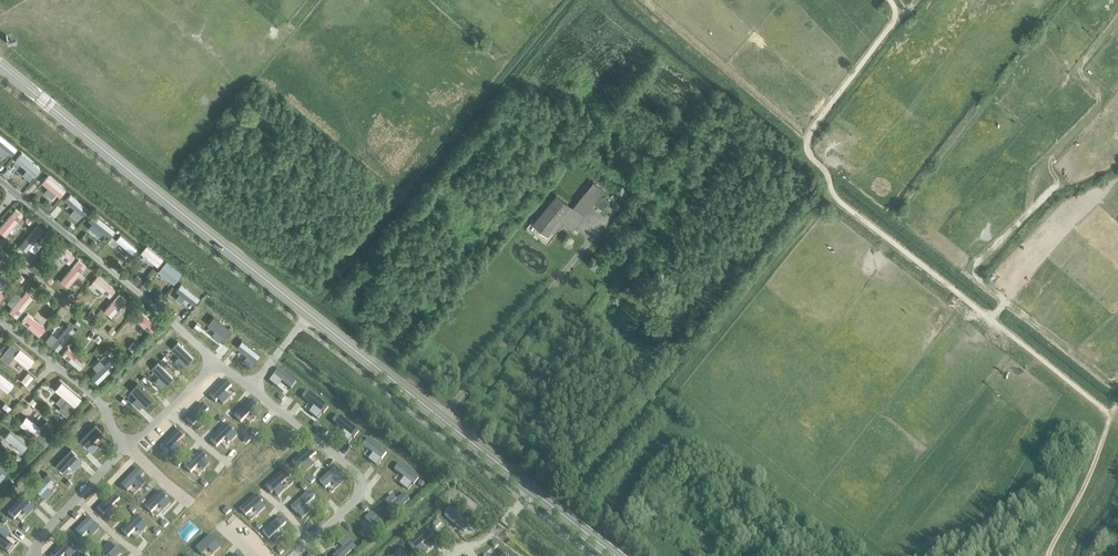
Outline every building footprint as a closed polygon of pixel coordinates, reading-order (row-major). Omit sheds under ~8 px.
[(12,157),(18,150),(0,135),(0,148),(0,149),(0,156),(4,159),(8,154),(12,157)] [(41,170),(22,154),(16,162),(27,171),(22,176),(30,183),(34,178),(35,178),(41,170)] [(55,195),(60,199),(66,192),(49,177),(42,184),(48,189),(44,194),(51,200),(55,195)] [(559,219),(573,230),(603,191),(594,184),(573,211),(556,198),(534,227),(546,236),(559,219)] [(89,212),(71,196),(65,202),(74,211),(70,215),(78,222),(82,217),(83,218),(89,212)] [(0,227),(0,231),(5,235),(23,214),(16,209),(0,227)] [(104,234),(110,239),(116,232),(95,215),(89,222),(92,225),(88,229),(100,239),(104,234)] [(42,247),(35,241),(44,231),(37,225),(18,245),(25,251),(28,248),(35,254),(42,247)] [(137,249),(120,235),(116,240),(133,254),(137,249)] [(69,263),(74,256),(56,242),(51,249),(53,251),(47,258),(55,264),(60,256),(69,263)] [(164,258),(147,245),(141,252),(158,265),(164,258)] [(86,266),(79,260),(61,280),(67,286),(86,266)] [(158,271),(174,283),(183,272),(167,260),(158,271)] [(91,282),(109,296),(115,289),(97,275),(91,282)] [(194,308),(200,300),(181,286),(175,293),(180,296),(176,301),(181,306),(185,300),(194,308)] [(26,290),(9,311),(16,317),(33,296),(26,290)] [(111,316),(126,299),(120,293),(104,310),(111,316)] [(131,315),(151,333),(157,326),(137,308),(131,315)] [(27,314),(21,321),(39,336),(45,329),(27,314)] [(231,328),(213,314),(208,321),(211,324),(206,330),(218,340),(223,334),(225,335),(231,328)] [(70,320),(56,338),(64,343),(77,326),(70,320)] [(261,352),(242,337),(236,344),(247,352),(242,359),(250,365),(261,352)] [(35,362),(13,344),(0,359),(8,365),(14,359),(28,370),(35,362)] [(178,345),(172,351),(179,358),(174,363),(181,370),(186,365),(188,366),(193,360),(178,345)] [(68,347),(62,355),(80,369),(85,362),(68,347)] [(110,358),(90,377),(97,383),(116,364),(110,358)] [(158,365),(152,371),(159,379),(154,384),(161,391),(166,385),(168,387),(174,381),(158,365)] [(296,380),(278,367),(273,373),(273,374),(269,380),(278,386),(282,381),(290,387),(296,380)] [(7,392),(14,383),(0,373),(0,386),(7,392)] [(231,384),(225,378),(210,394),(215,400),(217,398),(223,404),(230,396),(224,391),(231,384)] [(62,383),(55,392),(61,398),(56,404),(61,408),(58,412),(66,418),(75,409),(82,400),(62,383)] [(136,386),(130,392),(137,400),(132,405),(139,412),(145,406),(146,408),(152,402),(136,386)] [(328,405),(307,389),(301,396),(309,402),(305,407),(317,417),(321,411),(323,412),(328,405)] [(258,403),(251,397),(235,415),(241,420),(248,413),(253,418),(260,411),(255,406),(258,403)] [(202,401),(186,418),(192,424),(198,418),(203,423),(210,416),(205,411),(208,408),(202,401)] [(359,430),(337,413),(332,419),(344,429),(339,435),(347,442),(352,435),(353,436),(359,430)] [(26,416),(19,424),(42,442),(54,427),(46,420),(40,427),(26,416)] [(233,428),(227,422),(210,440),(217,446),(225,437),(231,442),(237,434),(232,429),(233,428)] [(102,434),(96,428),(80,444),(92,455),(99,448),(94,443),(102,434)] [(4,437),(21,451),(27,445),(10,430),(4,437)] [(185,439),(179,433),(160,452),(166,458),(169,455),(175,460),(182,452),(177,447),(185,439)] [(387,451),(368,437),(363,444),(373,452),(368,458),(376,464),(387,451)] [(316,452),(310,445),(292,461),(297,468),(301,464),(306,470),(314,464),(309,458),(316,452)] [(72,452),(56,468),(62,474),(69,468),(74,472),(82,464),(77,459),(78,458),(72,452)] [(206,461),(200,455),(185,471),(191,477),(198,470),(204,475),(210,467),(205,463),(206,461)] [(12,469),(0,459),(0,483),(12,469)] [(419,477),(399,462),(394,469),(404,476),(399,482),(407,489),(412,482),(413,484),(419,477)] [(344,480),(332,467),(319,479),(326,486),(332,481),(337,486),(344,480)] [(291,475),(285,468),(265,485),(271,492),(273,490),(278,495),(286,489),(281,483),(291,475)] [(144,478),(137,472),(121,489),(127,495),(133,489),(139,494),(146,487),(140,482),(144,478)] [(54,482),(47,475),(34,488),(46,501),(54,493),(48,488),(54,482)] [(314,496),(308,490),(290,505),(301,518),(309,511),(304,505),(314,496)] [(396,498),(392,493),(385,500),(389,505),(385,508),(391,515),(410,498),(404,491),(396,498)] [(262,500),(256,493),(239,507),(245,515),(253,508),(258,513),(265,507),(260,501),(262,500)] [(167,501),(160,495),(145,511),(151,517),(158,509),(164,515),(171,507),(165,502),(167,501)] [(120,503),(113,497),(97,513),(103,519),(105,517),(110,522),(117,515),(112,510),(120,503)] [(24,501),(8,517),(14,523),(22,515),(27,520),(34,513),(29,508),(30,507),(24,501)] [(471,526),(449,507),(444,513),(465,532),(471,526)] [(383,522),(372,511),(365,518),(369,522),(359,532),(365,538),(383,522)] [(286,522),(280,515),(262,531),(268,538),(286,522)] [(142,525),(136,519),(121,535),(127,541),(134,534),(140,539),(146,531),(141,526),(142,525)] [(100,532),(88,521),(76,534),(83,540),(88,535),(92,540),(100,532)] [(415,552),(432,535),(427,529),(409,545),(415,552)] [(7,555),(8,555),(13,550),(6,544),(10,538),(2,532),(0,534),(0,551),(7,555)] [(211,533),(196,547),(202,553),(208,547),(213,553),(221,546),(216,540),(217,540),(211,533)] [(345,535),(338,542),(342,547),(332,555),(345,555),(356,546),(345,535)] [(67,544),(55,555),(76,555),(72,551),(73,550),(67,544)] [(110,546),(101,555),(118,555),(115,554),(116,552),(110,546)]
